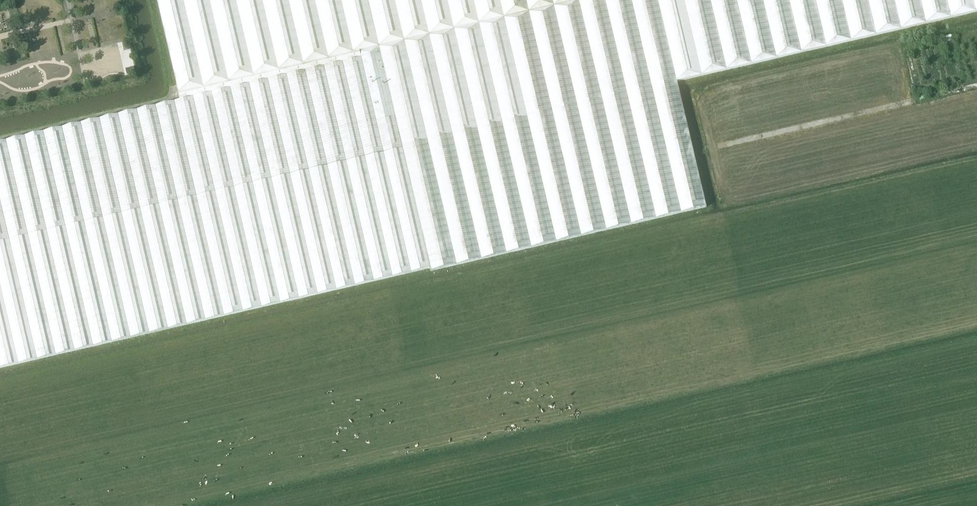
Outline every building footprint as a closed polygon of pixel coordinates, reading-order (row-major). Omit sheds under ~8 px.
[(976,12),(976,0),(157,0),(180,100),(0,142),(0,369),(431,268),(432,271),(707,207),(677,81),(976,12)]
